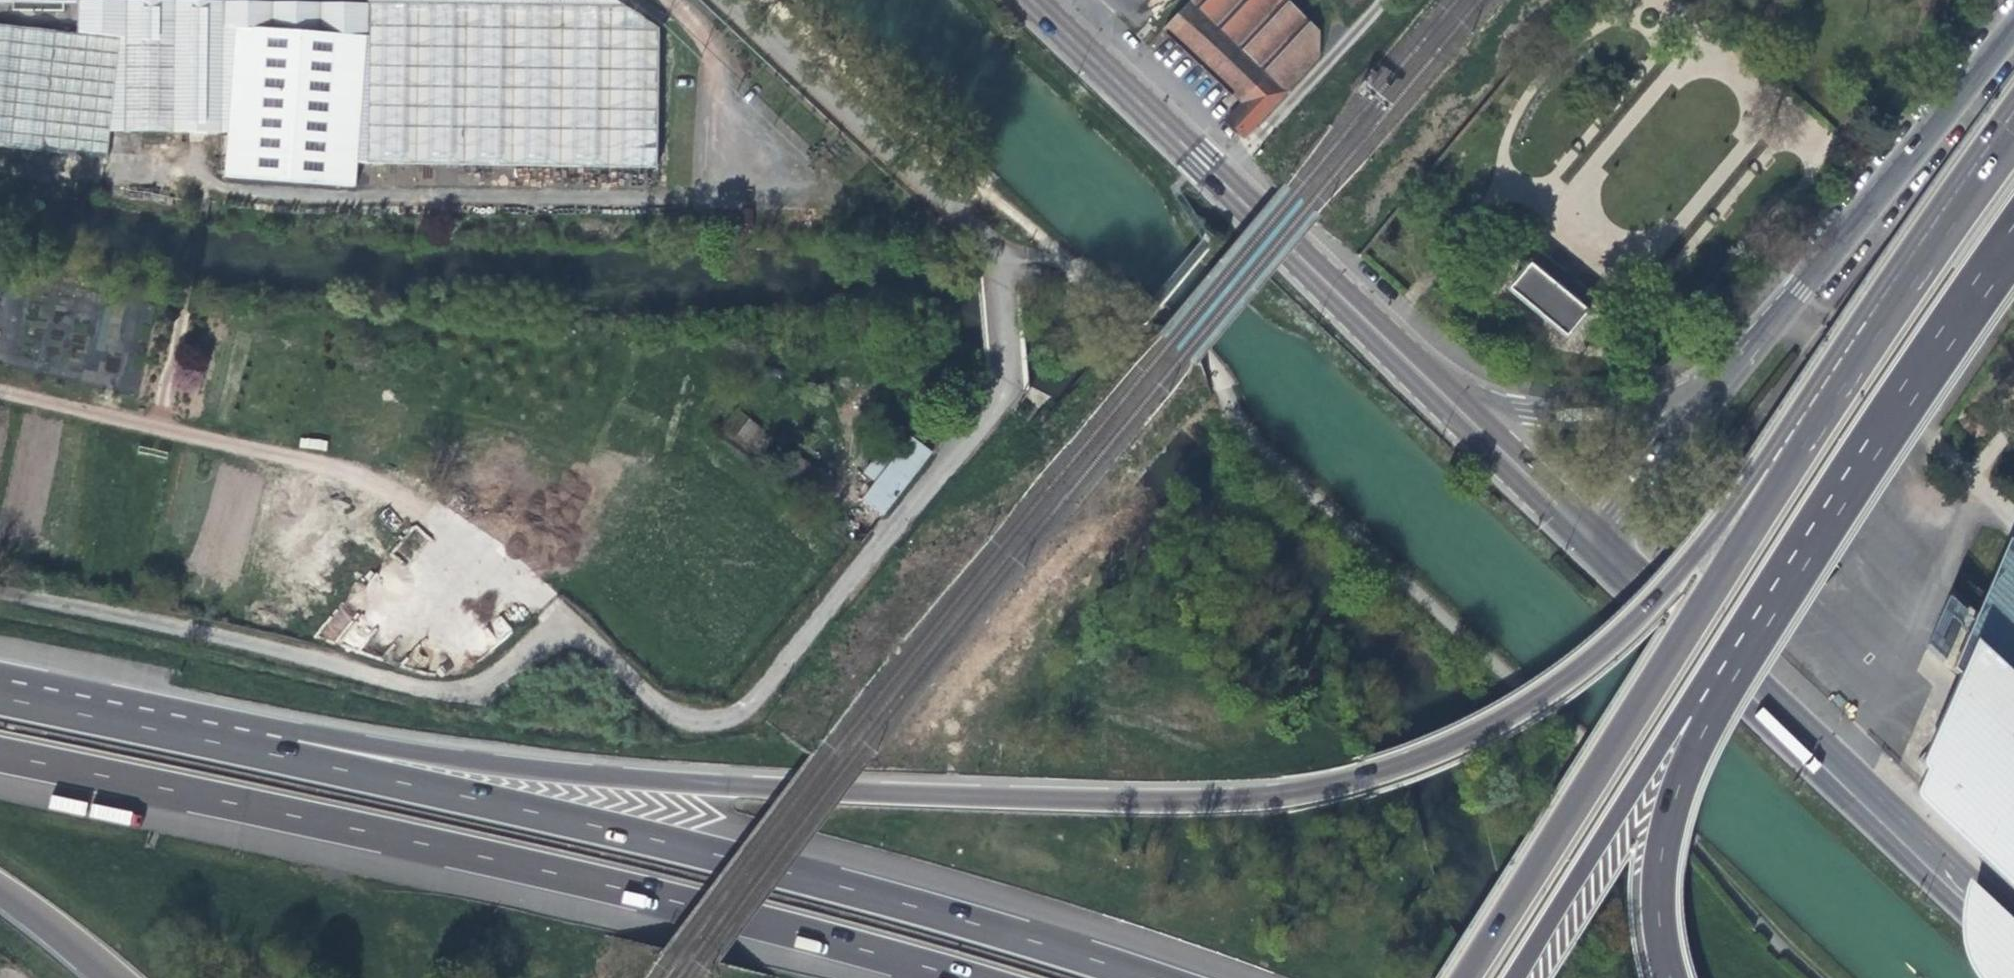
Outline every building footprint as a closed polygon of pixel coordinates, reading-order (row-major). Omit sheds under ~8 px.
[(9,11),(59,12),(59,0),(9,0),(9,11)] [(106,131),(224,132),(224,178),(353,179),(353,156),(655,160),(656,25),(618,0),(364,0),(364,6),(363,31),(219,29),(219,4),(74,3),(74,35),(117,40),(106,131)] [(1302,69),(1310,33),(1314,29),(1284,0),(1189,0),(1162,28),(1175,40),(1189,54),(1199,63),(1229,91),(1222,97),(1233,108),(1222,119),(1240,137),(1302,72),(1302,69)] [(364,6),(219,4),(219,29),(363,31),(364,6)] [(103,160),(106,131),(117,40),(74,35),(0,26),(0,147),(103,160)] [(1560,291),(1530,265),(1506,291),(1564,342),(1587,316),(1560,291)] [(747,443),(759,428),(748,419),(736,434),(747,443)] [(906,439),(908,441),(928,456),(938,443),(915,426),(906,439)] [(860,502),(880,518),(905,485),(928,456),(908,441),(884,472),(873,486),(860,502)] [(873,486),(884,472),(872,465),(863,480),(873,486)] [(1922,797),(1914,816),(2013,911),(2013,547),(2012,544),(1954,677),(1962,686),(1924,773),(1927,784),(1922,797)] [(278,576),(289,571),(277,557),(269,564),(278,576)] [(1989,922),(1984,934),(1983,939),(1980,954),(1980,965),(1982,977),(2013,977),(2013,946),(1989,922)]
